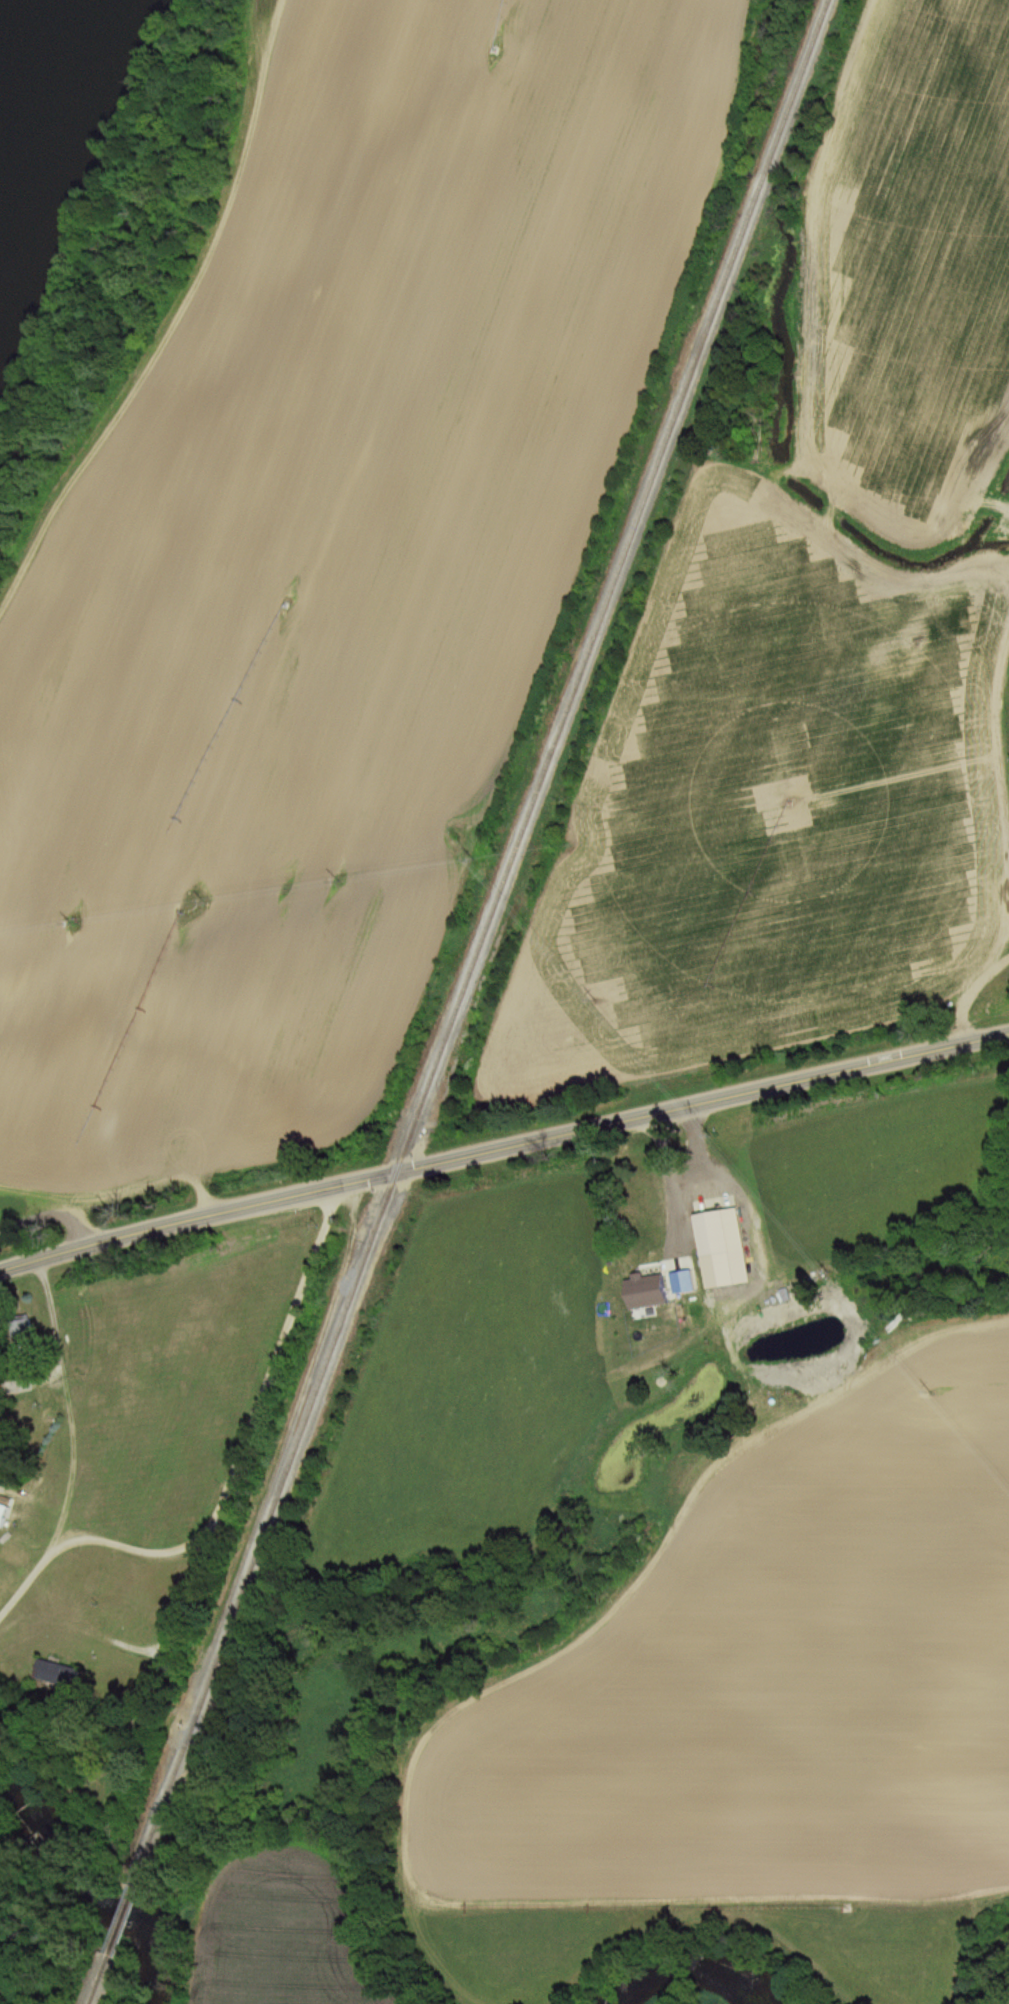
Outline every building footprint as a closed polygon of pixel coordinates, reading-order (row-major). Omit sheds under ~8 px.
[(688,1217),(694,1259),(739,1252),(733,1210),(688,1217)] [(86,1669),(43,1659),(38,1679),(81,1689),(86,1669)]
